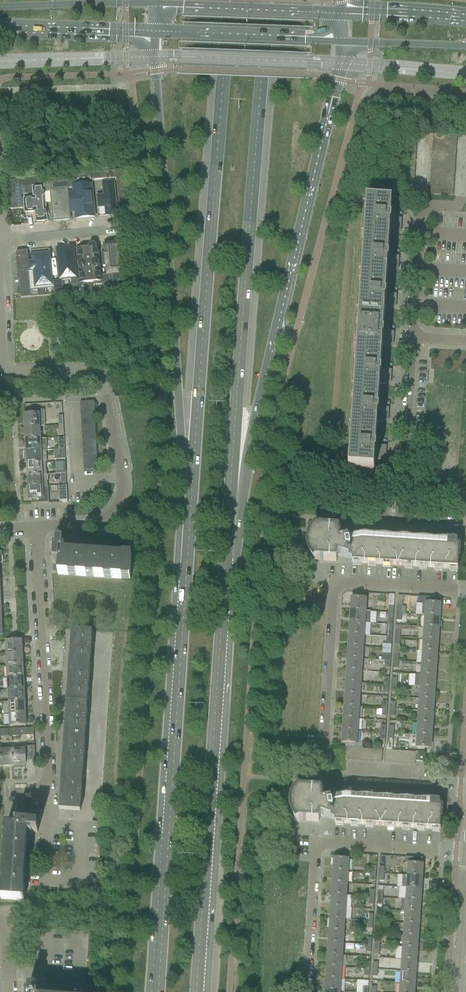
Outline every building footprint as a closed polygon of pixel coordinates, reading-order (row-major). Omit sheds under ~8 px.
[(124,170),(91,173),(92,181),(116,178),(119,211),(128,210),(124,170)] [(91,173),(68,176),(68,187),(73,186),(73,187),(91,185),(92,185),(92,181),(91,173)] [(52,177),(43,178),(44,185),(44,191),(44,193),(51,192),(51,191),(67,190),(69,189),(68,187),(68,176),(67,176),(52,177)] [(43,178),(7,181),(10,210),(22,208),(21,194),(32,193),(32,187),(33,186),(44,185),(43,178)] [(102,184),(104,197),(97,198),(99,209),(106,208),(107,218),(118,216),(114,183),(102,184)] [(96,221),(92,188),(74,190),(75,196),(72,196),(74,216),(77,216),(78,223),(96,221)] [(68,190),(52,192),(55,224),(72,222),(68,190)] [(43,193),(33,194),(34,203),(23,204),(24,213),(34,212),(35,223),(46,222),(43,193)] [(366,204),(364,242),(389,244),(390,232),(393,230),(391,227),(392,223),(396,223),(396,218),(391,218),(391,206),(392,206),(392,205),(366,204)] [(388,256),(389,244),(364,242),(361,280),(386,282),(387,270),(390,268),(389,265),(389,260),(393,261),(394,256),(388,256)] [(121,245),(104,247),(107,274),(123,273),(121,245)] [(94,248),(82,249),(85,276),(97,275),(94,248)] [(72,249),(56,251),(59,280),(75,279),(72,249)] [(125,273),(101,275),(101,281),(102,283),(102,290),(136,287),(137,287),(133,250),(123,251),(125,273)] [(27,251),(16,252),(16,255),(16,256),(20,292),(20,298),(21,298),(54,295),(54,287),(35,289),(34,271),(29,271),(27,251)] [(50,252),(32,254),(35,288),(53,286),(50,252)] [(60,281),(53,281),(53,284),(54,287),(54,295),(55,295),(63,294),(79,293),(78,281),(77,279),(62,280),(60,281)] [(80,280),(78,281),(79,293),(101,290),(102,290),(102,283),(101,281),(100,281),(101,283),(81,285),(80,280)] [(386,282),(361,280),(359,318),(384,320),(385,308),(388,306),(386,303),(386,298),(391,299),(391,294),(386,294),(386,282)] [(384,320),(359,318),(356,356),(381,358),(382,346),(385,344),(384,341),(384,336),(388,337),(388,332),(383,332),(384,320)] [(379,396),(379,386),(380,384),(381,370),(381,366),(381,358),(356,356),(354,394),(379,396)] [(379,396),(354,394),(351,432),(376,434),(377,422),(380,420),(379,417),(379,412),(383,412),(383,408),(378,407),(379,396)] [(80,402),(81,412),(95,411),(94,401),(80,402)] [(25,415),(25,427),(44,426),(44,410),(36,410),(36,414),(25,415)] [(81,412),(81,420),(95,419),(95,411),(81,412)] [(25,427),(26,439),(40,439),(39,427),(44,426),(25,427)] [(376,434),(351,432),(349,470),(374,472),(374,471),(375,459),(378,457),(376,455),(376,450),(381,450),(381,446),(376,445),(376,434)] [(23,451),(24,451),(40,451),(46,450),(45,438),(40,439),(26,439),(27,451),(23,451)] [(55,450),(54,450),(54,459),(65,459),(65,449),(59,450),(55,450)] [(27,451),(24,451),(25,463),(27,463),(41,463),(40,451),(27,451)] [(41,463),(27,463),(28,475),(41,475),(46,474),(45,462),(41,463)] [(97,462),(83,463),(83,470),(97,470),(97,462)] [(55,474),(61,474),(66,474),(65,464),(55,464),(55,474)] [(28,475),(28,488),(47,487),(47,474),(41,475),(28,475)] [(47,487),(28,488),(29,500),(32,500),(32,504),(37,504),(48,503),(48,493),(47,487)] [(67,493),(59,493),(59,503),(67,503),(67,493)] [(338,531),(318,530),(317,529),(313,533),(310,538),(310,539),(309,544),(309,551),(311,556),(315,561),(316,561),(336,562),(336,561),(338,556),(352,560),(352,563),(458,570),(459,547),(456,547),(456,542),(465,543),(465,542),(447,541),(447,542),(445,541),(444,541),(434,541),(424,540),(415,540),(414,540),(404,539),(394,539),(384,537),(374,537),(365,536),(364,536),(353,538),(352,536),(353,536),(342,535),(342,536),(343,536),(343,540),(340,541),(340,539),(338,532),(338,531)] [(58,572),(58,576),(130,580),(131,557),(131,560),(65,556),(65,550),(63,550),(63,544),(56,543),(56,546),(51,545),(52,543),(51,543),(51,560),(52,560),(52,559),(53,559),(52,572),(58,572)] [(418,597),(418,604),(423,605),(422,615),(426,615),(439,616),(440,604),(433,604),(433,598),(418,597)] [(352,598),(351,610),(365,611),(365,599),(352,598)] [(371,611),(365,611),(351,610),(350,622),(364,623),(370,623),(371,611)] [(426,615),(425,627),(438,628),(439,616),(426,615)] [(350,622),(349,634),(363,635),(364,623),(350,622)] [(425,627),(424,639),(437,640),(438,628),(425,627)] [(71,630),(69,666),(89,667),(91,649),(87,649),(87,644),(91,644),(92,631),(71,630)] [(349,634),(349,646),(362,647),(363,635),(349,634)] [(424,639),(423,651),(437,652),(437,640),(424,639)] [(5,641),(6,654),(22,653),(22,646),(23,646),(23,645),(22,645),(21,641),(5,641)] [(349,646),(348,658),(361,659),(362,647),(349,646)] [(423,651),(422,663),(436,664),(437,652),(423,651)] [(6,654),(7,666),(23,665),(22,658),(23,658),(23,657),(22,657),(22,653),(6,654)] [(348,658),(347,670),(361,671),(361,659),(348,658)] [(422,663),(422,675),(435,676),(436,664),(422,663)] [(7,666),(7,678),(23,677),(23,670),(24,670),(24,669),(23,669),(23,665),(7,666)] [(69,666),(66,701),(87,703),(88,688),(84,688),(84,683),(88,683),(89,667),(69,666)] [(347,670),(346,682),(360,683),(361,671),(347,670)] [(415,675),(415,687),(421,687),(434,688),(435,676),(422,675),(415,675)] [(7,678),(8,690),(24,689),(23,682),(25,682),(25,681),(23,681),(23,677),(7,678)] [(346,682),(345,694),(359,695),(360,683),(346,682)] [(421,687),(420,699),(433,700),(434,688),(421,687)] [(8,690),(8,702),(24,701),(24,694),(25,694),(25,693),(24,694),(24,689),(8,690)] [(345,694),(345,706),(358,707),(359,695),(345,694)] [(420,699),(419,711),(433,712),(433,700),(420,699)] [(8,702),(9,714),(25,713),(25,706),(26,706),(25,706),(24,701),(8,702)] [(66,701),(64,738),(85,739),(86,721),(82,721),(82,716),(86,716),(87,703),(66,701)] [(345,706),(344,718),(357,719),(358,707),(345,706)] [(419,711),(418,723),(432,724),(433,712),(419,711)] [(25,713),(9,714),(10,726),(26,725),(25,718),(26,718),(25,718),(25,713)] [(344,718),(343,730),(357,731),(357,719),(344,718)] [(418,723),(418,735),(431,736),(432,724),(418,723)] [(357,731),(343,730),(342,742),(356,743),(357,731)] [(410,735),(410,747),(417,747),(430,748),(431,736),(418,735),(417,736),(410,735)] [(64,738),(61,774),(82,775),(83,759),(79,759),(80,754),(84,754),(85,739),(64,738)] [(34,747),(27,747),(28,761),(35,760),(34,747)] [(25,749),(12,750),(13,766),(14,766),(14,769),(21,768),(21,765),(25,765),(25,761),(25,749)] [(12,750),(0,750),(1,766),(8,766),(8,767),(9,767),(8,766),(13,766),(12,750)] [(424,753),(416,752),(415,761),(424,762),(424,753)] [(59,805),(59,810),(80,811),(81,797),(77,797),(77,792),(81,792),(82,775),(61,774),(59,805)] [(335,823),(432,830),(441,830),(442,807),(438,807),(439,802),(447,803),(447,802),(430,801),(430,802),(427,801),(417,802),(407,800),(397,800),(387,799),(378,799),(367,797),(357,798),(347,796),(335,798),(335,796),(325,795),(325,796),(325,800),(322,801),(322,799),(321,792),(321,791),(300,790),(300,789),(295,794),(293,799),(291,805),(292,811),(294,816),(298,821),(319,822),(319,821),(321,816),(335,821),(335,823)] [(22,823),(4,821),(2,821),(1,827),(6,828),(1,899),(24,901),(24,900),(20,900),(25,834),(31,835),(31,832),(37,833),(38,825),(36,825),(36,820),(38,820),(38,819),(22,818),(22,819),(22,823)] [(91,831),(100,831),(100,823),(91,822),(91,831)] [(334,858),(334,870),(347,871),(348,859),(334,858)] [(409,864),(408,876),(422,877),(422,864),(409,864)] [(334,870),(333,882),(346,883),(347,871),(334,870)] [(402,875),(402,887),(407,888),(421,889),(422,877),(408,876),(402,875)] [(333,882),(332,895),(345,895),(346,883),(333,882)] [(407,888),(406,900),(420,901),(421,889),(407,888)] [(332,895),(331,907),(345,907),(345,895),(332,895)] [(401,899),(400,911),(406,912),(419,913),(420,901),(406,900),(401,899)] [(331,907),(330,919),(344,919),(351,920),(351,908),(345,907),(331,907)] [(406,912),(405,924),(418,925),(419,913),(406,912)] [(330,919),(330,931),(343,931),(344,919),(330,919)] [(405,924),(404,936),(417,937),(418,925),(405,924)] [(330,931),(329,943),(342,944),(343,931),(330,931)] [(404,936),(403,948),(417,949),(417,937),(404,936)] [(329,943),(328,955),(341,956),(342,944),(329,943)] [(403,948),(402,960),(416,961),(417,949),(403,948)] [(328,955),(327,967),(341,968),(341,956),(328,955)] [(402,960),(402,972),(415,972),(416,961),(402,960)] [(327,967),(326,979),(340,980),(341,968),(327,967)] [(402,972),(401,984),(414,984),(415,972),(402,972)] [(326,979),(326,991),(339,991),(340,980),(326,979)] [(400,991),(414,991),(414,984),(401,984),(400,991)]
